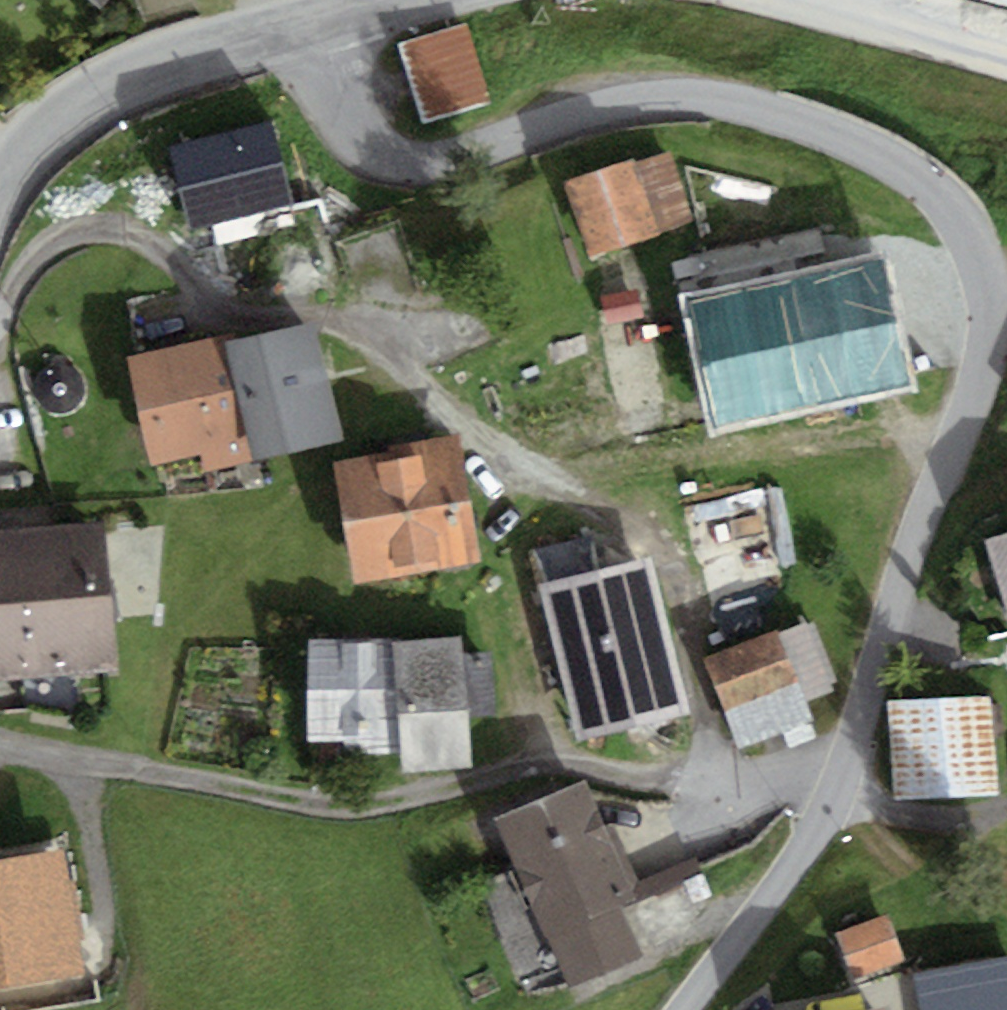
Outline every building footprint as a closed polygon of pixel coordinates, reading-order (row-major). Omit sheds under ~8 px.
[(110,15),(121,0),(89,0),(110,15)] [(432,130),(500,105),(473,31),(405,55),(432,130)] [(282,116),(184,148),(233,297),(331,266),(282,116)] [(633,174),(563,192),(583,267),(652,249),(633,174)] [(862,263),(672,310),(704,441),(894,395),(862,263)] [(309,334),(119,369),(138,470),(195,459),(198,479),(331,454),(309,334)] [(459,458),(332,476),(347,589),(475,571),(459,458)] [(696,511),(702,556),(796,543),(790,498),(696,511)] [(0,539),(0,682),(117,673),(105,530),(0,539)] [(595,537),(523,555),(574,756),(698,725),(657,564),(605,577),(595,537)] [(968,551),(1003,651),(1006,650),(1006,537),(968,551)] [(789,636),(706,675),(744,754),(827,715),(789,636)] [(460,642),(393,647),(403,777),(470,772),(460,642)] [(381,652),(300,659),(308,747),(389,740),(381,652)] [(982,697),(880,712),(895,813),(996,798),(982,697)] [(602,778),(493,825),(569,1000),(650,965),(634,928),(653,894),(602,778)] [(0,866),(0,990),(84,975),(62,855),(0,866)] [(888,920),(833,944),(855,994),(910,970),(888,920)] [(922,983),(927,1009),(1006,1009),(1006,966),(922,983)]
